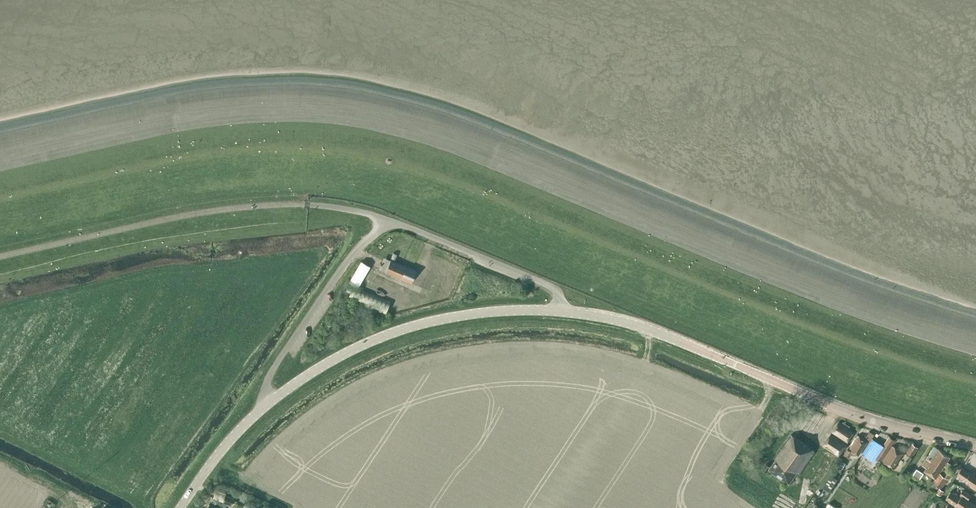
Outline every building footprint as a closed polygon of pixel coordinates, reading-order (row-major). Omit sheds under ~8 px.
[(385,271),(411,282),(416,270),(390,259),(385,271)] [(370,266),(361,261),(349,281),(358,286),(370,266)] [(390,301),(353,285),(352,287),(348,296),(347,299),(384,315),(390,301)] [(855,432),(839,421),(831,432),(848,443),(855,432)] [(866,437),(870,440),(874,434),(870,431),(866,437)] [(831,433),(823,445),(839,456),(847,444),(831,433)] [(791,434),(774,457),(776,459),(770,467),(769,469),(789,484),(797,473),(799,474),(815,451),(791,434)] [(867,441),(858,435),(849,449),(847,449),(844,454),(848,457),(852,452),(858,456),(867,441)] [(875,457),(880,461),(895,439),(890,436),(883,445),(873,438),(863,454),(873,460),(875,457)] [(918,447),(912,443),(906,452),(912,456),(918,447)] [(903,452),(893,445),(883,460),(893,467),(903,452)] [(934,446),(926,457),(942,468),(950,456),(939,448),(939,449),(934,446)] [(935,478),(942,468),(926,457),(922,464),(926,467),(924,470),(935,478)] [(769,469),(770,467),(766,463),(762,469),(767,472),(769,469)] [(972,470),(970,473),(962,467),(957,474),(966,480),(965,481),(975,488),(975,473),(972,470)] [(924,473),(917,468),(913,474),(920,478),(924,473)] [(942,468),(935,478),(933,481),(942,487),(952,474),(942,468)] [(957,507),(975,507),(975,505),(968,500),(971,495),(962,489),(960,494),(962,495),(961,497),(951,491),(945,499),(955,505),(955,506),(957,507)] [(231,505),(234,498),(225,495),(222,501),(231,505)]
